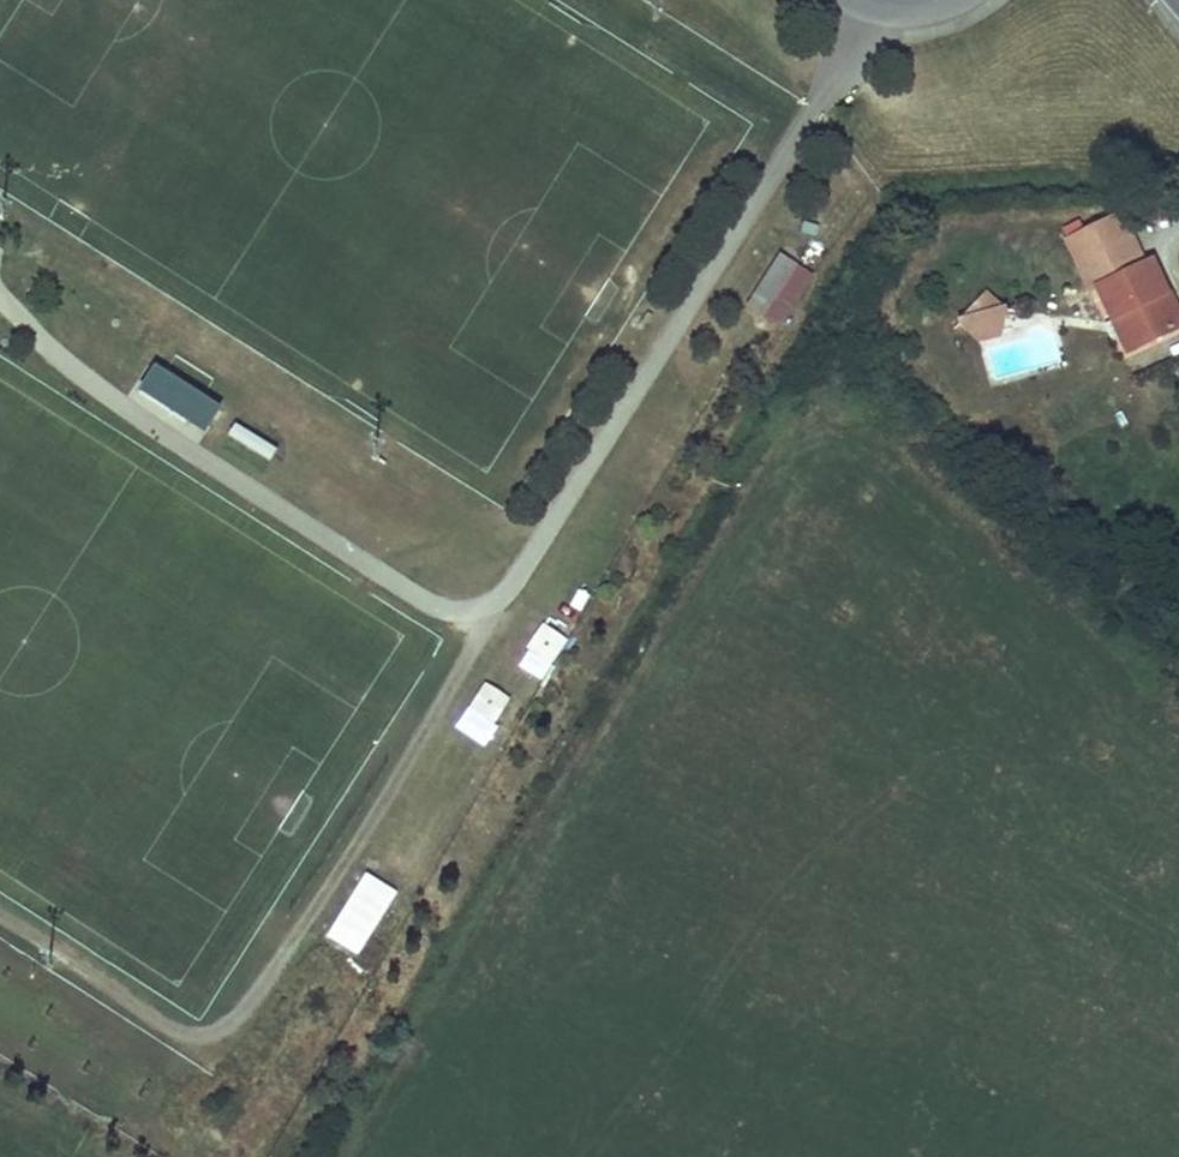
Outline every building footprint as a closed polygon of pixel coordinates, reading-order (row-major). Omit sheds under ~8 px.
[(1127,352),(1175,329),(1160,297),(1168,293),(1152,261),(1144,264),(1132,237),(1124,241),(1112,218),(1065,241),(1077,264),(1089,290),(1096,287),(1127,352)] [(813,273),(779,253),(747,306),(781,326),(813,273)] [(1178,327),(1178,318),(1168,293),(1160,297),(1175,329),(1178,327)] [(986,294),(965,316),(969,321),(970,322),(977,317),(985,314),(995,312),(1004,312),(986,294)] [(645,326),(652,315),(647,312),(643,317),(644,318),(641,323),(645,326)] [(977,317),(970,322),(969,321),(961,322),(979,340),(998,335),(1004,312),(995,312),(985,314),(977,317)] [(220,411),(153,368),(138,393),(186,424),(189,419),(208,430),(220,411)] [(364,874),(335,926),(367,945),(397,892),(364,874)]
